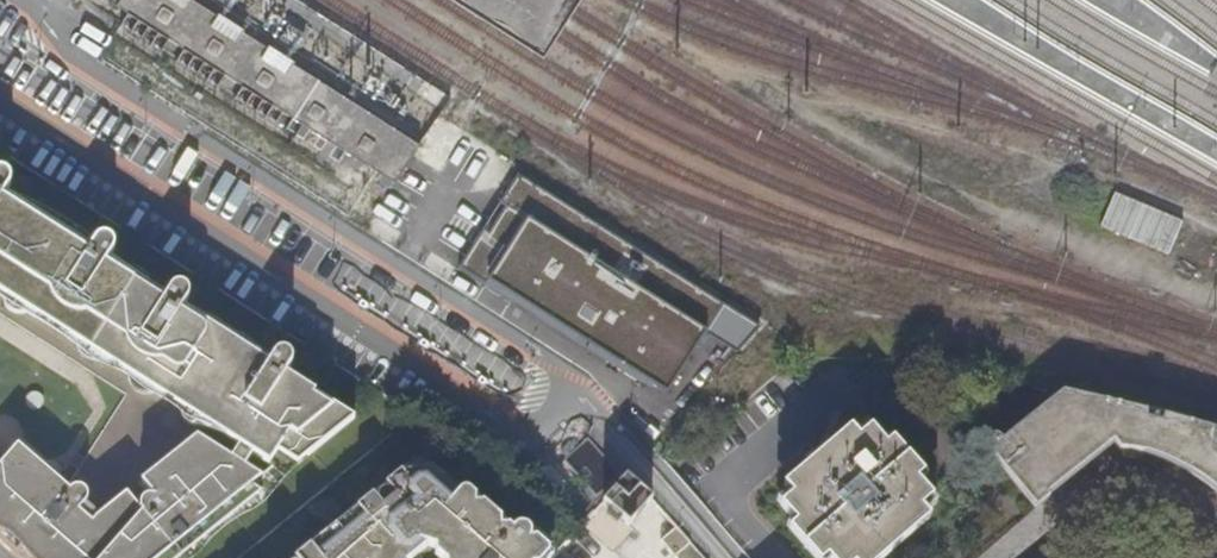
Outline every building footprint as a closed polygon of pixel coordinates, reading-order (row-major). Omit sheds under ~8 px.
[(117,7),(128,14),(347,152),(398,184),(422,145),(296,66),(298,63),(290,58),(270,46),(269,48),(246,34),(248,31),(224,17),(220,14),(218,16),(195,2),(197,0),(121,0),(117,7)] [(545,49),(576,0),(468,0),(545,49)] [(176,304),(181,297),(183,292),(182,287),(181,285),(177,282),(171,282),(168,283),(166,285),(161,295),(103,258),(110,247),(110,242),(109,240),(106,236),(101,234),(97,235),(95,236),(87,248),(2,193),(9,182),(9,179),(9,176),(7,173),(2,170),(0,170),(0,295),(239,448),(268,466),(280,454),(301,466),(358,422),(277,369),(283,359),(284,356),(284,351),(280,347),(276,346),(270,347),(268,349),(261,359),(176,304)] [(519,173),(462,268),(664,396),(706,334),(738,353),(760,327),(519,173)] [(1185,222),(1115,193),(1101,227),(1170,256),(1185,222)] [(1096,457),(1112,443),(1119,451),(1141,454),(1143,455),(1144,454),(1158,459),(1183,470),(1194,476),(1211,487),(1216,493),(1216,433),(1195,425),(1152,413),(1064,392),(1001,441),(996,438),(992,437),(988,440),(986,444),(986,447),(988,452),(1035,511),(1049,498),(1047,496),(1096,457)] [(916,531),(911,526),(926,514),(922,510),(934,500),(925,489),(933,483),(930,480),(928,482),(925,479),(925,478),(895,442),(889,447),(874,429),(862,439),(858,434),(842,447),(838,442),(801,473),(806,479),(791,492),(794,497),(785,505),(800,523),(793,529),(817,557),(885,557),(916,531)] [(264,494),(249,486),(255,475),(197,438),(142,481),(154,498),(152,499),(148,498),(146,498),(142,499),(140,502),(139,510),(138,510),(126,494),(99,514),(93,519),(78,506),(83,499),(84,494),(84,491),(82,488),(80,487),(75,486),(73,487),(70,489),(18,444),(0,464),(0,541),(17,555),(20,557),(183,557),(264,494)] [(426,546),(427,542),(432,541),(435,553),(440,557),(550,557),(553,552),(551,534),(537,520),(524,512),(519,509),(515,510),(510,513),(505,511),(498,512),(496,503),(462,474),(454,477),(427,458),(403,458),(400,460),(396,456),(379,470),(385,477),(381,478),(376,481),(373,486),(369,480),(353,492),(362,504),(311,541),(304,532),(288,544),(292,550),(290,552),(284,553),(279,557),(275,553),(269,557),(411,557),(426,546)] [(629,526),(653,500),(625,477),(602,503),(629,526)] [(99,514),(83,499),(78,506),(93,519),(99,514)]
